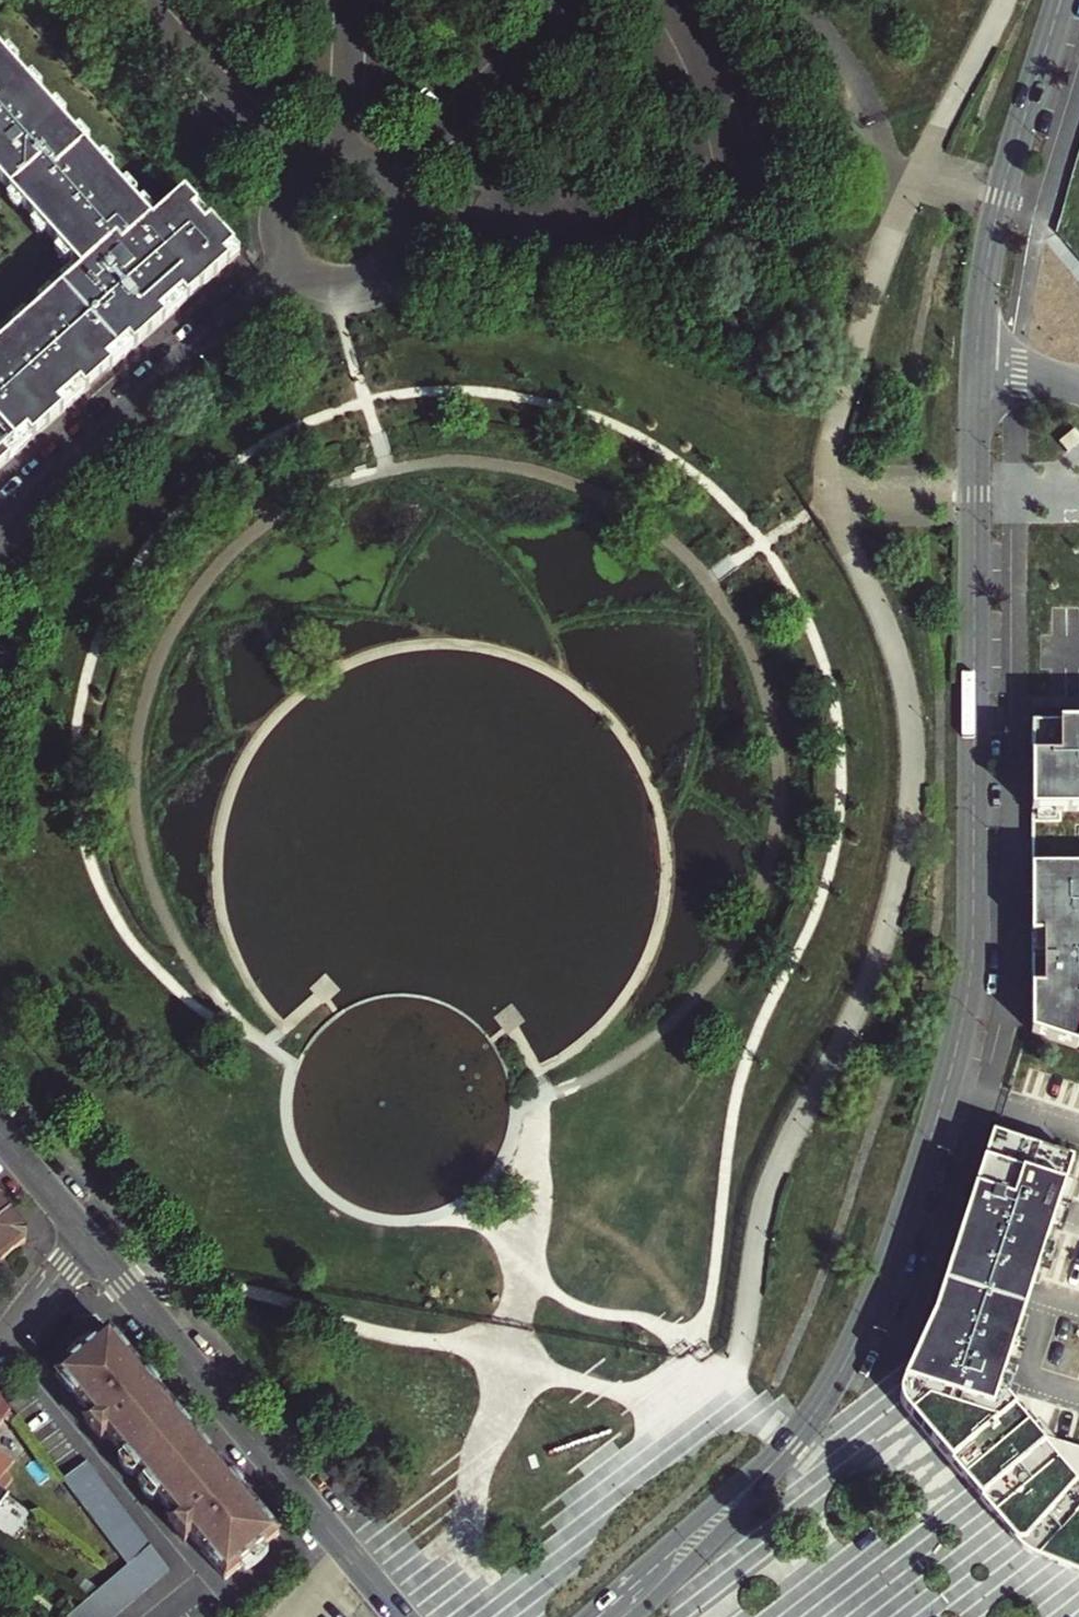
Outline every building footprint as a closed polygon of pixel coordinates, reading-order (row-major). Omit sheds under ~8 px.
[(81,272),(0,344),(0,462),(235,249),(185,194),(153,223),(0,51),(0,181),(81,272)] [(1041,726),(1038,912),(1038,922),(1027,1033),(1078,1050),(1078,1047),(1078,726),(1041,726)] [(1039,1439),(1010,1429),(990,1421),(999,1391),(1031,1292),(1058,1207),(1073,1161),(998,1137),(935,1318),(898,1398),(1009,1543),(1078,1571),(1078,1452),(1039,1439)] [(24,1233),(23,1218),(0,1191),(0,1253),(24,1233)] [(112,1327),(58,1371),(97,1419),(94,1421),(105,1436),(108,1433),(175,1515),(172,1517),(184,1531),(187,1529),(225,1577),(280,1533),(112,1327)] [(1010,1429),(1039,1439),(999,1391),(990,1421),(1010,1429)] [(9,1495),(18,1482),(3,1470),(10,1462),(0,1454),(0,1488),(9,1495)] [(146,1590),(166,1574),(86,1462),(62,1480),(126,1568),(135,1580),(146,1590)] [(9,1495),(0,1488),(0,1506),(9,1495)] [(134,1601),(146,1590),(135,1580),(126,1568),(68,1616),(114,1616),(134,1601)]
